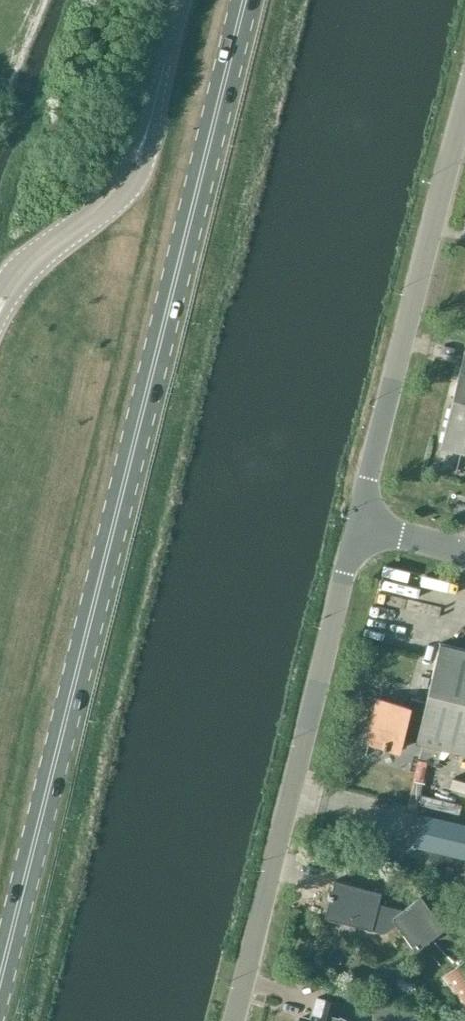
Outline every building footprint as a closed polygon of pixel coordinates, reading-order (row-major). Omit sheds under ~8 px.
[(441,447),(464,452),(464,351),(441,447)] [(369,742),(399,749),(402,738),(423,743),(419,758),(440,763),(443,748),(464,753),(464,648),(442,643),(427,701),(412,698),(410,707),(380,699),(369,742)] [(414,846),(464,857),(464,824),(421,814),(414,846)] [(336,880),(326,916),(382,931),(396,921),(398,924),(417,950),(446,928),(422,895),(408,905),(403,909),(376,902),(378,891),(336,880)] [(442,977),(464,1009),(464,961),(442,977)] [(347,1018),(345,1016),(340,1014),(343,1003),(318,996),(315,1008),(315,1009),(315,1010),(316,1011),(317,1012),(315,1020),(301,1017),(300,1020),(349,1020),(347,1018)]
